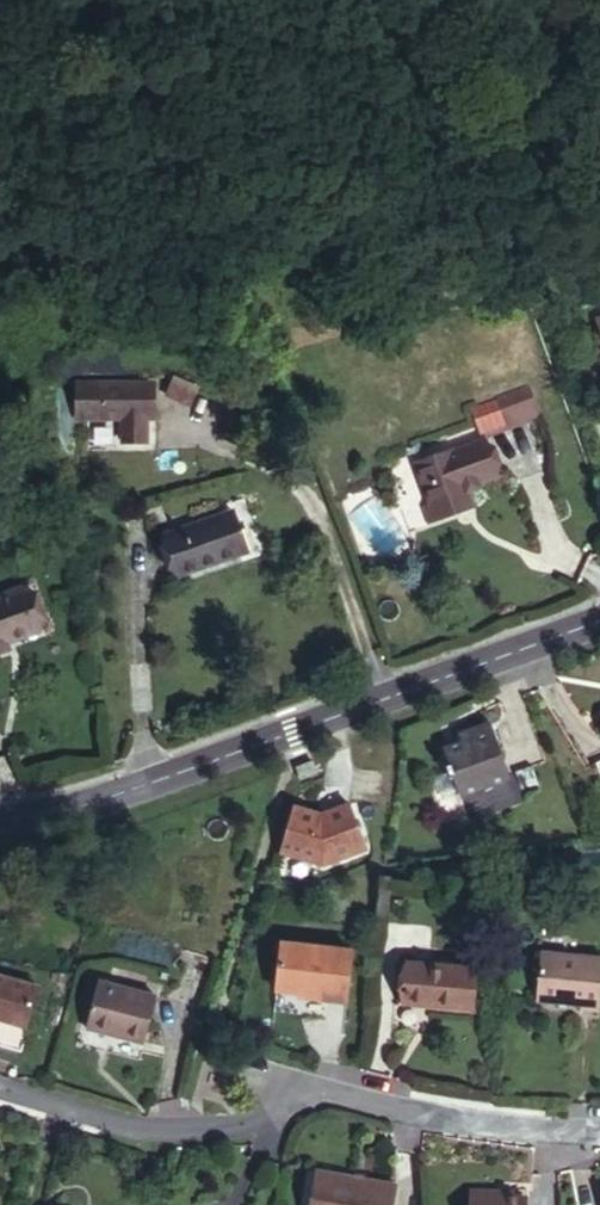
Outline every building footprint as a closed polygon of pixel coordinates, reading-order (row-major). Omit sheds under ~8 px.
[(198,390),(184,383),(177,399),(191,406),(198,390)] [(125,420),(125,443),(147,443),(147,420),(153,421),(152,389),(80,388),(79,419),(125,420)] [(526,388),(469,409),(479,436),(536,415),(526,388)] [(494,477),(482,439),(416,464),(431,504),(434,511),(459,503),(456,492),(464,488),(466,491),(469,490),(478,486),(478,483),(494,477)] [(474,506),(469,490),(466,491),(464,488),(456,492),(459,503),(434,511),(431,504),(423,507),(428,522),(474,506)] [(225,514),(239,555),(246,552),(231,511),(225,514)] [(166,535),(181,576),(239,555),(225,514),(166,535)] [(0,602),(0,655),(9,652),(6,642),(38,632),(25,593),(0,602)] [(516,775),(495,720),(470,729),(473,737),(448,747),(454,763),(451,764),(454,773),(458,772),(466,794),(516,775)] [(319,774),(315,763),(297,768),(301,780),(319,774)] [(537,763),(521,769),(529,792),(546,786),(537,763)] [(317,815),(325,865),(366,845),(344,802),(317,815)] [(325,865),(317,815),(295,807),(282,853),(325,865)] [(357,947),(286,941),(282,988),(313,990),(313,994),(353,997),(357,947)] [(544,955),(539,1002),(582,1007),(583,1011),(599,1012),(599,960),(544,955)] [(475,1011),(479,971),(410,965),(407,1005),(475,1011)] [(43,981),(0,968),(0,1015),(31,1024),(43,981)] [(145,1045),(157,998),(100,982),(88,1030),(145,1045)] [(325,1173),(317,1172),(312,1204),(319,1204),(325,1173)] [(325,1173),(319,1204),(393,1204),(397,1186),(325,1173)] [(469,1196),(510,1198),(510,1191),(470,1189),(469,1196)] [(510,1198),(469,1196),(469,1204),(525,1204),(525,1199),(510,1198)]
